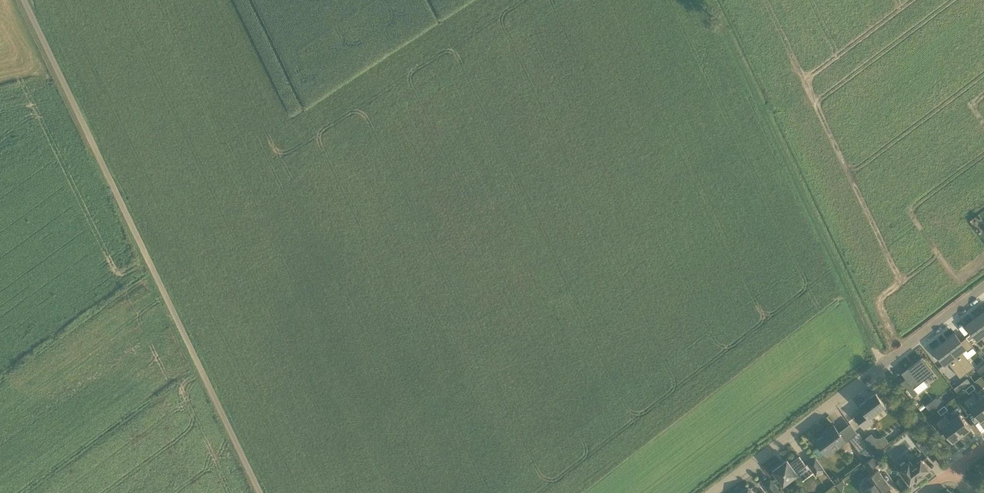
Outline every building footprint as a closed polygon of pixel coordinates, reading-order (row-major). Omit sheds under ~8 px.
[(976,316),(965,325),(971,332),(974,336),(977,341),(982,337),(983,340),(983,326),(976,316)] [(963,352),(966,349),(967,350),(973,346),(969,340),(966,336),(961,340),(955,332),(944,341),(967,372),(974,366),(963,352)] [(960,377),(967,372),(944,341),(932,350),(938,358),(941,361),(945,366),(949,362),(960,377)] [(934,370),(923,355),(904,369),(908,375),(903,379),(913,393),(920,388),(916,384),(934,370)] [(864,428),(873,421),(870,417),(886,405),(876,392),(859,405),(863,410),(855,416),(864,428)] [(937,398),(928,405),(933,412),(935,410),(942,405),(937,398)] [(980,420),(983,418),(983,406),(978,399),(969,406),(980,420)] [(960,413),(951,420),(962,434),(971,427),(960,413)] [(941,427),(953,441),(962,434),(951,420),(941,427)] [(828,456),(846,441),(834,424),(826,430),(827,432),(823,435),(816,440),(828,456)] [(857,432),(850,438),(850,439),(859,451),(867,445),(863,440),(857,432)] [(882,449),(871,434),(863,440),(867,445),(874,455),(882,449)] [(926,455),(932,451),(922,437),(916,442),(926,455)] [(869,470),(879,462),(874,455),(863,463),(869,470)] [(806,465),(799,456),(790,463),(787,459),(773,470),(784,485),(799,474),(798,472),(806,465)] [(815,457),(808,463),(817,474),(824,469),(815,457)] [(929,469),(922,459),(913,465),(910,460),(899,468),(899,467),(898,467),(910,483),(916,478),(917,479),(924,475),(923,473),(929,469)] [(885,492),(885,491),(884,491),(881,487),(887,482),(878,470),(870,475),(871,476),(876,481),(863,491),(864,492),(886,492),(885,492)] [(780,491),(771,479),(764,484),(771,492),(777,492),(780,491)]
